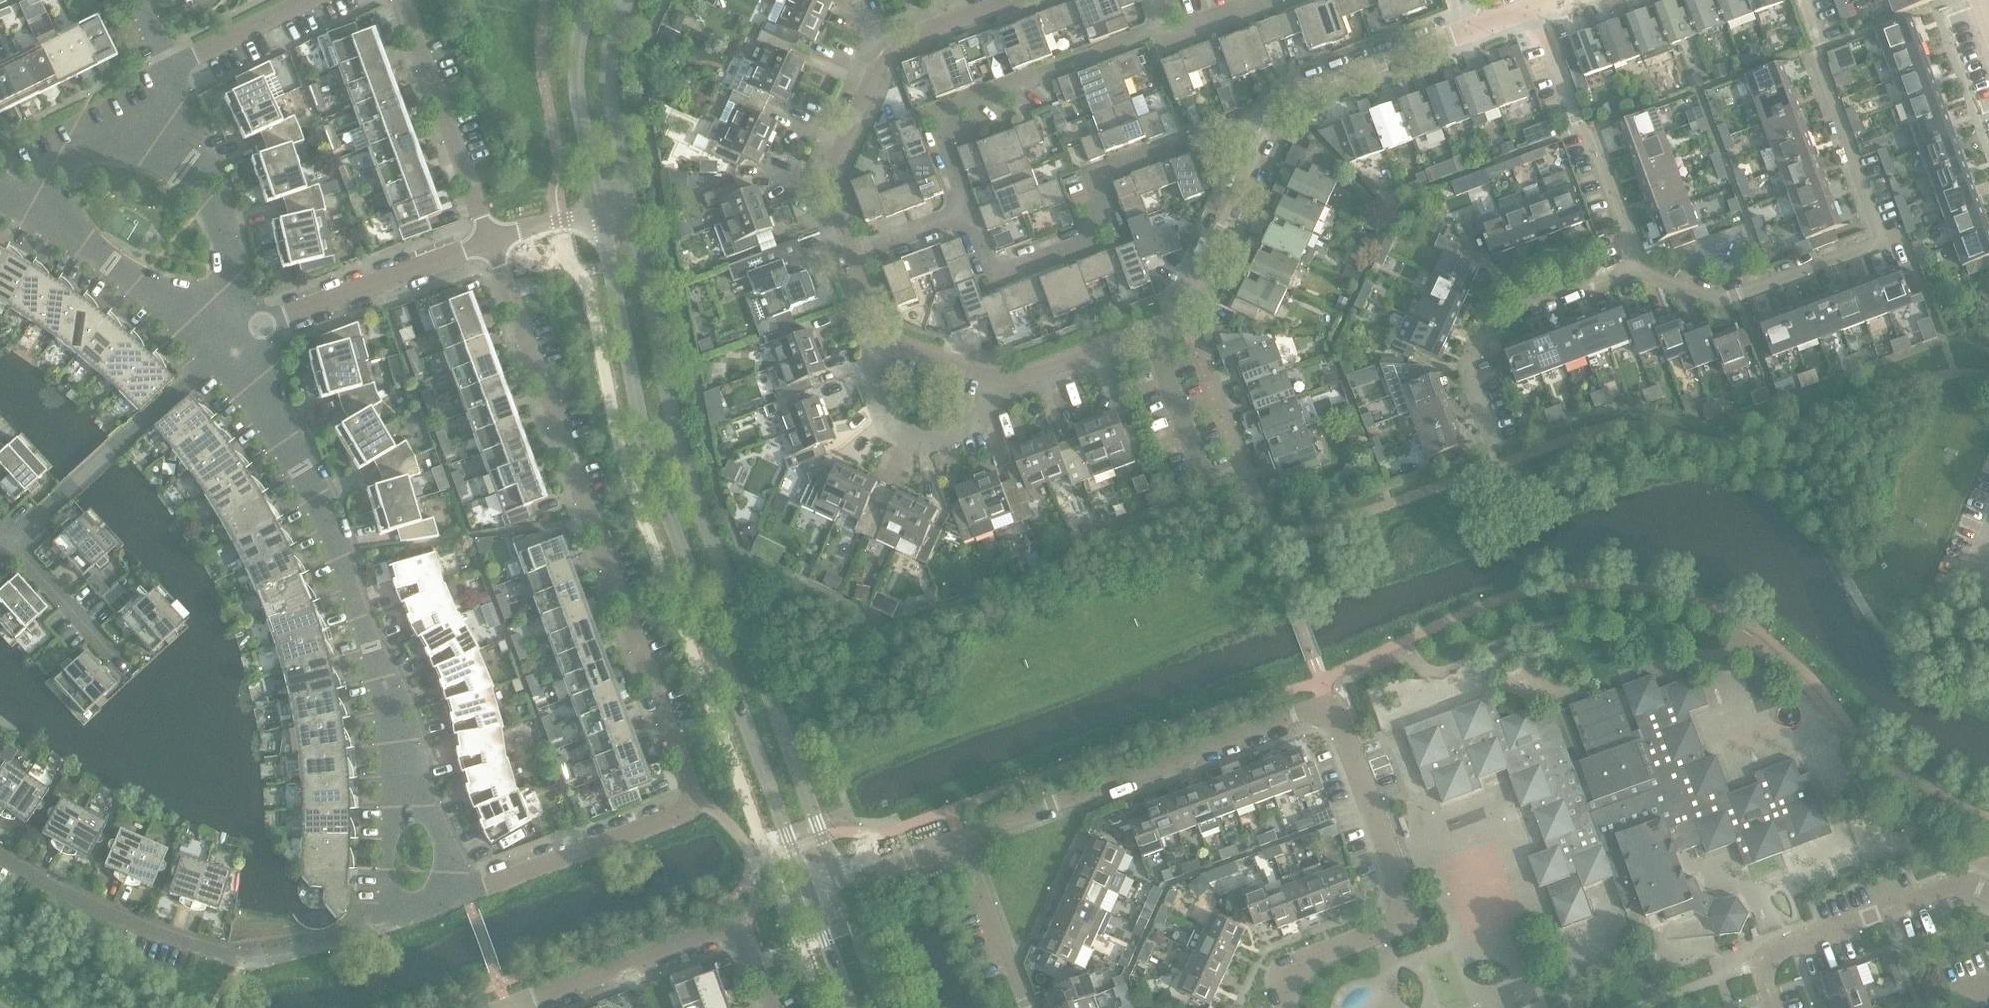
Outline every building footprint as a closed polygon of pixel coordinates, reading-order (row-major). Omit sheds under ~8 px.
[(186,3),(191,1),(194,9),(193,10),(196,11),(198,11),(201,12),(203,12),(206,12),(208,12),(210,11),(213,10),(215,9),(217,7),(219,5),(220,3),(222,1),(222,0),(185,0),(186,3)] [(787,6),(825,23),(834,2),(829,0),(789,0),(787,6)] [(1057,8),(1065,30),(1084,23),(1091,42),(1110,35),(1097,0),(1085,0),(1077,3),(1076,1),(1057,8)] [(1110,35),(1130,28),(1123,9),(1142,2),(1142,0),(1097,0),(1110,35)] [(1362,11),(1357,0),(1329,0),(1316,5),(1331,45),(1350,38),(1343,19),(1362,11)] [(1362,11),(1379,5),(1387,24),(1407,16),(1401,0),(1357,0),(1362,11)] [(1407,16),(1426,9),(1423,0),(1401,0),(1407,16)] [(1642,56),(1671,45),(1656,7),(1657,7),(1654,0),(1642,0),(1645,8),(1634,12),(1635,15),(1629,17),(1628,18),(1642,56)] [(1671,45),(1699,34),(1686,0),(1665,0),(1662,1),(1663,4),(1657,7),(1656,7),(1671,45)] [(1699,34),(1727,23),(1718,0),(1686,0),(1699,34)] [(1727,23),(1755,13),(1750,0),(1718,0),(1727,23)] [(1755,13),(1784,2),(1784,0),(1750,0),(1755,13)] [(1838,9),(1846,6),(1844,0),(1834,0),(1838,9)] [(1930,0),(1890,0),(1895,15),(1931,2),(1930,0)] [(1600,28),(1614,67),(1642,56),(1628,18),(1629,17),(1624,4),(1613,9),(1616,19),(1606,23),(1607,26),(1600,28)] [(1296,9),(1276,17),(1285,40),(1303,33),(1310,52),(1331,45),(1316,5),(1297,12),(1296,9)] [(825,23),(787,6),(778,25),(767,20),(763,31),(794,45),(799,35),(816,43),(825,23)] [(1846,6),(1838,9),(1842,21),(1851,18),(1846,6)] [(9,7),(0,11),(0,15),(2,19),(13,14),(9,7)] [(1046,37),(1065,30),(1057,8),(1037,15),(1038,18),(1019,25),(1034,64),(1054,56),(1046,37)] [(1577,78),(1584,75),(1585,77),(1614,67),(1600,28),(1595,15),(1584,19),(1588,30),(1559,41),(1567,62),(1570,61),(1577,78)] [(97,16),(77,26),(95,63),(115,53),(97,16)] [(1266,47),(1285,40),(1276,17),(1256,24),(1257,27),(1239,33),(1254,73),(1273,66),(1266,47)] [(1886,57),(1921,43),(1913,20),(1877,33),(1886,57)] [(378,52),(378,51),(374,40),(374,30),(359,35),(355,23),(326,34),(327,35),(319,37),(331,70),(338,67),(378,52)] [(1014,71),(1034,64),(1019,25),(1001,31),(1000,29),(980,36),(988,59),(1007,52),(1014,71)] [(76,72),(95,63),(77,26),(57,35),(76,72)] [(759,66),(797,83),(806,63),(790,56),(794,45),(763,31),(757,42),(768,47),(759,66)] [(1234,81),(1254,73),(1239,33),(1220,41),(1219,38),(1200,45),(1208,68),(1227,62),(1234,81)] [(56,82),(76,72),(57,35),(38,45),(56,82)] [(970,66),(988,59),(980,36),(960,44),(961,46),(943,53),(957,92),(977,85),(970,66)] [(1895,80),(1930,67),(1921,43),(1886,57),(1895,80)] [(38,45),(19,54),(37,91),(56,82),(38,45)] [(1190,75),(1208,68),(1200,45),(1180,53),(1181,55),(1162,62),(1176,102),(1197,94),(1190,75)] [(1494,69),(1488,71),(1487,71),(1500,108),(1529,98),(1510,47),(1499,51),(1502,62),(1493,65),(1494,69)] [(378,52),(338,67),(346,87),(386,72),(385,71),(381,60),(381,50),(378,51),(378,52)] [(1117,62),(1098,69),(1112,107),(1132,100),(1125,81),(1145,74),(1136,51),(1116,59),(1117,62)] [(957,92),(943,53),(924,60),(923,57),(904,65),(912,87),(931,81),(938,100),(957,92)] [(0,63),(0,66),(18,101),(37,91),(19,54),(0,63)] [(1458,82),(1472,119),(1476,129),(1489,124),(1485,114),(1500,108),(1487,71),(1488,71),(1483,57),(1471,62),(1475,72),(1464,76),(1466,79),(1459,82),(1458,82)] [(1833,76),(1842,73),(1838,61),(1829,64),(1833,76)] [(224,97),(234,119),(272,101),(263,80),(275,74),(269,62),(244,74),(249,85),(224,97)] [(1755,101),(1791,87),(1782,63),(1746,76),(1755,101)] [(18,101),(0,66),(0,109),(18,101)] [(797,83),(759,66),(750,85),(739,81),(734,92),(766,106),(771,96),(787,104),(797,83)] [(1903,103),(1939,90),(1930,67),(1895,80),(1903,103)] [(1437,90),(1431,92),(1430,92),(1444,129),(1472,119),(1458,82),(1459,82),(1454,68),(1442,72),(1446,82),(1436,86),(1437,90)] [(1086,95),(1093,114),(1112,107),(1098,69),(1080,75),(1079,73),(1059,80),(1067,103),(1086,95)] [(386,72),(346,87),(353,107),(393,93),(393,91),(389,81),(388,70),(385,71),(386,72)] [(1842,73),(1833,76),(1837,88),(1846,85),(1842,73)] [(1402,103),(1416,140),(1444,129),(1430,92),(1431,92),(1426,78),(1414,83),(1418,93),(1408,97),(1409,100),(1403,103),(1402,103)] [(308,87),(313,99),(321,96),(317,84),(308,87)] [(1763,124),(1799,110),(1791,87),(1755,101),(1763,124)] [(1232,89),(1222,92),(1228,111),(1238,107),(1232,89)] [(1381,111),(1375,113),(1374,113),(1387,150),(1416,140),(1402,103),(1403,103),(1398,89),(1385,93),(1389,104),(1380,107),(1381,111)] [(393,93),(353,107),(361,128),(401,113),(400,112),(396,101),(396,90),(393,91),(393,93)] [(1912,126),(1947,113),(1939,90),(1903,103),(1912,126)] [(766,106),(734,92),(729,103),(740,108),(731,127),(769,144),(778,124),(762,116),(766,106)] [(326,108),(321,96),(313,99),(317,111),(326,108)] [(1374,113),(1375,113),(1369,99),(1358,103),(1362,114),(1333,125),(1340,146),(1351,142),(1358,161),(1387,150),(1374,113)] [(1132,100),(1112,107),(1127,146),(1146,139),(1147,141),(1167,134),(1158,111),(1139,118),(1132,100)] [(282,121),(272,101),(234,119),(244,140),(269,129),(273,139),(300,128),(294,116),(282,121)] [(1709,104),(1713,116),(1722,113),(1717,101),(1709,104)] [(1698,122),(1706,119),(1702,106),(1693,110),(1698,122)] [(1112,107),(1093,114),(1100,133),(1081,140),(1089,163),(1110,155),(1109,152),(1127,146),(1112,107)] [(1850,122),(1859,119),(1854,108),(1846,111),(1850,122)] [(1629,147),(1665,134),(1656,109),(1620,123),(1629,147)] [(401,113),(361,128),(368,148),(408,133),(408,132),(404,121),(403,110),(400,112),(401,113)] [(1772,147),(1808,133),(1799,110),(1763,124),(1772,147)] [(1921,150),(1956,136),(1947,113),(1912,126),(1921,150)] [(910,163),(931,156),(916,117),(897,124),(896,121),(875,129),(884,152),(903,145),(910,163)] [(1702,134),(1710,131),(1706,119),(1698,122),(1702,134)] [(1859,119),(1850,122),(1854,134),(1863,131),(1859,119)] [(1550,120),(1527,128),(1532,144),(1555,136),(1550,120)] [(1017,131),(998,138),(1012,176),(1032,169),(1025,151),(1044,144),(1036,121),(1016,129),(1017,131)] [(323,128),(328,140),(336,137),(332,125),(323,128)] [(1718,128),(1722,139),(1730,136),(1727,125),(1718,128)] [(769,144),(731,127),(722,146),(711,141),(706,153),(738,167),(743,157),(759,165),(769,144)] [(251,158),(258,181),(298,167),(291,146),(304,142),(300,128),(273,139),(277,149),(251,158)] [(408,133),(368,148),(376,168),(416,154),(415,152),(411,141),(411,131),(408,132),(408,133)] [(1780,170),(1816,157),(1808,133),(1772,147),(1780,170)] [(1637,170),(1673,157),(1665,134),(1629,147),(1637,170)] [(1735,148),(1730,136),(1722,139),(1726,151),(1735,148)] [(1930,174),(1965,160),(1956,136),(1921,150),(1930,174)] [(341,149),(336,137),(328,140),(332,152),(341,149)] [(986,165),(993,184),(1012,176),(998,138),(980,145),(979,142),(958,150),(967,172),(986,165)] [(1291,190),(1327,207),(1340,178),(1331,174),(1336,164),(1313,140),(1308,151),(1295,145),(1285,166),(1295,171),(1291,181),(1294,182),(1291,189),(1291,190)] [(1548,157),(1545,148),(1534,152),(1537,161),(1548,157)] [(1878,152),(1883,164),(1891,161),(1887,149),(1878,152)] [(416,154),(376,168),(383,188),(423,174),(423,173),(419,162),(418,151),(415,152),(416,154)] [(1537,161),(1534,152),(1521,157),(1524,165),(1537,161)] [(1715,168),(1723,165),(1719,153),(1711,156),(1715,168)] [(931,156),(910,163),(917,181),(898,188),(906,212),(926,204),(925,201),(945,194),(931,156)] [(1172,163),(1171,160),(1152,167),(1160,190),(1178,183),(1185,203),(1206,195),(1191,156),(1172,163)] [(1646,194),(1682,180),(1673,157),(1637,170),(1646,194)] [(1789,193),(1825,180),(1816,157),(1780,170),(1789,193)] [(1430,179),(1466,172),(1463,158),(1427,165),(1430,179)] [(1938,196),(1973,183),(1965,160),(1930,174),(1938,196)] [(1896,173),(1891,161),(1883,164),(1888,176),(1896,173)] [(338,168),(342,180),(351,177),(347,165),(338,168)] [(1502,174),(1499,165),(1487,169),(1491,178),(1502,174)] [(1719,180),(1727,177),(1723,165),(1715,168),(1719,180)] [(292,195),(296,205),(322,198),(319,185),(306,189),(298,167),(258,181),(266,203),(292,195)] [(1128,223),(1148,215),(1141,197),(1160,190),(1152,167),(1132,175),(1133,177),(1114,184),(1128,223)] [(1012,176),(1027,215),(1045,208),(1046,211),(1066,204),(1058,180),(1039,188),(1032,169),(1012,176)] [(1491,178),(1487,169),(1475,174),(1478,183),(1491,178)] [(423,174),(383,188),(390,209),(430,194),(430,193),(426,182),(426,171),(423,173),(423,174)] [(1735,174),(1739,186),(1747,183),(1743,171),(1735,174)] [(906,212),(898,188),(880,195),(872,176),(853,183),(867,223),(886,216),(887,219),(906,212)] [(980,209),(989,232),(1009,225),(1008,222),(1027,215),(1012,176),(993,184),(999,202),(980,209)] [(356,189),(351,177),(342,180),(347,192),(356,189)] [(1655,217),(1690,204),(1682,180),(1646,194),(1655,217)] [(1797,216),(1833,203),(1825,180),(1789,193),(1797,216)] [(1291,190),(1291,189),(1278,183),(1273,194),(1283,198),(1278,208),(1282,210),(1278,216),(1278,217),(1314,234),(1327,207),(1291,190)] [(1752,195),(1747,183),(1739,186),(1743,198),(1752,195)] [(1947,220),(1982,206),(1973,183),(1938,196),(1947,220)] [(737,184),(703,196),(707,207),(718,203),(726,223),(765,209),(757,188),(741,194),(737,184)] [(1549,195),(1562,230),(1586,222),(1573,186),(1549,195)] [(433,192),(430,193),(430,194),(390,209),(403,242),(431,231),(427,219),(441,214),(441,212),(437,213),(433,202),(433,192)] [(1562,230),(1549,195),(1526,204),(1539,239),(1562,230)] [(1896,199),(1900,210),(1908,207),(1904,196),(1896,199)] [(271,222),(276,245),(328,233),(323,211),(326,211),(322,198),(296,205),(298,216),(271,222)] [(1740,212),(1735,199),(1727,202),(1732,215),(1740,212)] [(1833,203),(1797,216),(1806,240),(1809,239),(1813,251),(1839,241),(1835,230),(1842,227),(1833,203)] [(1539,239),(1526,204),(1503,212),(1516,247),(1539,239)] [(1690,204),(1655,217),(1663,240),(1670,238),(1674,249),(1697,241),(1693,230),(1699,227),(1690,204)] [(353,208),(357,221),(366,218),(361,205),(353,208)] [(1988,230),(1988,225),(1982,206),(1947,220),(1955,242),(1988,230)] [(1913,219),(1908,207),(1900,210),(1905,222),(1913,219)] [(726,223),(715,227),(722,247),(727,259),(760,247),(756,236),(773,230),(765,209),(726,223)] [(1516,247),(1503,212),(1479,221),(1475,209),(1463,214),(1471,237),(1483,232),(1492,256),(1516,247)] [(1278,217),(1278,216),(1265,210),(1260,221),(1270,226),(1265,236),(1269,237),(1266,244),(1265,245),(1302,262),(1310,265),(1317,251),(1308,247),(1314,234),(1278,217)] [(1143,261),(1161,254),(1162,257),(1182,249),(1174,227),(1155,234),(1148,215),(1128,223),(1136,244),(1137,244),(1143,261)] [(1752,221),(1756,232),(1764,229),(1761,217),(1752,221)] [(1769,241),(1764,229),(1756,232),(1760,244),(1769,241)] [(1955,242),(1964,266),(1988,257),(1988,230),(1955,242)] [(309,262),(312,275),(339,265),(336,255),(333,255),(328,233),(276,245),(282,268),(309,262)] [(1435,274),(1469,290),(1480,267),(1457,256),(1462,245),(1440,235),(1435,246),(1445,251),(1435,274)] [(1265,245),(1266,244),(1252,238),(1248,248),(1258,253),(1253,264),(1256,265),(1253,271),(1253,272),(1289,289),(1302,262),(1265,245)] [(1394,242),(1386,238),(1381,250),(1389,253),(1394,242)] [(755,257),(729,267),(734,283),(749,277),(755,293),(762,298),(771,320),(776,318),(781,331),(791,327),(786,315),(792,312),(795,307),(819,298),(797,241),(755,257)] [(921,252),(930,275),(948,268),(955,287),(976,279),(962,241),(943,248),(942,245),(921,252)] [(1913,245),(1917,256),(1926,253),(1922,241),(1913,245)] [(1098,255),(1106,278),(1124,271),(1131,290),(1151,282),(1143,261),(1137,244),(1136,244),(1118,251),(1117,248),(1098,255)] [(1389,253),(1381,250),(1376,261),(1384,265),(1389,253)] [(8,308),(32,267),(31,266),(5,251),(6,252),(0,264),(0,303),(8,308)] [(930,275),(921,252),(903,259),(904,262),(885,269),(899,308),(919,301),(912,282),(930,275)] [(1930,266),(1926,253),(1917,256),(1922,269),(1930,266)] [(1060,272),(1075,311),(1094,304),(1087,285),(1106,278),(1098,255),(1078,263),(1079,265),(1060,272)] [(8,308),(32,322),(58,283),(57,282),(31,265),(31,266),(32,267),(8,308)] [(1253,272),(1253,271),(1240,265),(1235,276),(1245,281),(1232,309),(1256,320),(1260,310),(1276,317),(1289,289),(1253,272)] [(1877,279),(1890,314),(1915,305),(1912,298),(1904,275),(1901,269),(1877,279)] [(1904,275),(1912,298),(1922,294),(1914,271),(1904,275)] [(1021,284),(1029,306),(1047,300),(1054,318),(1075,311),(1060,272),(1042,279),(1041,276),(1021,284)] [(1469,290),(1435,274),(1425,297),(1459,312),(1469,290)] [(976,279),(955,287),(962,305),(943,312),(951,335),(972,327),(971,324),(981,321),(981,323),(988,320),(987,318),(989,318),(990,317),(983,301),(984,300),(976,279)] [(1853,287),(1866,323),(1890,314),(1877,279),(1853,287)] [(32,322),(55,338),(83,300),(81,299),(57,281),(57,282),(58,283),(32,322)] [(990,317),(989,318),(997,340),(1017,332),(1010,313),(1029,306),(1021,284),(1001,291),(1002,294),(984,300),(983,301),(990,317)] [(1374,287),(1366,284),(1361,295),(1369,298),(1374,287)] [(1978,292),(1981,296),(1985,299),(1988,302),(1988,284),(1978,292)] [(1830,296),(1843,331),(1866,323),(1853,287),(1830,296)] [(452,288),(423,299),(436,332),(476,317),(475,316),(471,305),(471,295),(457,300),(452,288)] [(1369,298),(1361,295),(1355,306),(1364,310),(1369,298)] [(1807,304),(1820,340),(1843,331),(1830,296),(1807,304)] [(1459,312),(1425,297),(1415,319),(1449,335),(1459,312)] [(55,338),(77,355),(107,318),(105,317),(82,298),(81,299),(83,300),(55,338)] [(1627,319),(1628,319),(1622,304),(1598,313),(1612,349),(1635,340),(1636,340),(1627,319)] [(1785,313),(1798,348),(1820,340),(1807,304),(1785,313)] [(1636,340),(1635,340),(1640,355),(1662,347),(1663,347),(1655,325),(1656,325),(1651,310),(1628,319),(1627,319),(1636,340)] [(1612,349),(1598,313),(1575,322),(1588,358),(1612,349)] [(1798,348),(1785,313),(1760,322),(1773,357),(1798,348)] [(476,317),(436,332),(443,352),(483,337),(482,336),(479,325),(478,315),(475,316),(476,317)] [(1685,332),(1680,316),(1656,325),(1655,325),(1663,347),(1662,347),(1668,361),(1682,355),(1687,371),(1697,367),(1691,352),(1692,352),(1685,332)] [(1927,341),(1940,336),(1933,316),(1920,320),(1927,341)] [(77,355),(98,373),(130,338),(128,336),(106,317),(105,317),(107,318),(77,355)] [(1449,335),(1415,319),(1404,342),(1393,337),(1388,349),(1409,359),(1414,348),(1438,359),(1449,335)] [(1588,358),(1575,322),(1552,330),(1565,366),(1588,358)] [(308,353),(314,376),(355,364),(349,343),(362,339),(357,323),(331,333),(334,345),(308,353)] [(1714,338),(1709,323),(1685,332),(1692,352),(1691,352),(1697,367),(1720,359),(1721,358),(1714,338)] [(757,340),(746,344),(751,355),(773,347),(780,367),(819,352),(811,331),(794,338),(791,327),(781,331),(757,340)] [(1565,366),(1552,330),(1529,339),(1542,375),(1565,366)] [(1751,344),(1743,347),(1737,330),(1714,338),(1721,358),(1720,359),(1726,374),(1750,365),(1749,362),(1757,359),(1751,344)] [(483,337),(443,352),(451,372),(490,358),(490,356),(486,346),(486,335),(482,336),(483,337)] [(98,373),(119,392),(152,358),(150,357),(129,336),(128,336),(130,338),(98,373)] [(1912,348),(1908,336),(1899,340),(1904,352),(1912,348)] [(1529,339),(1505,347),(1507,355),(1496,359),(1504,381),(1515,377),(1518,384),(1542,375),(1529,339)] [(1248,384),(1286,370),(1275,341),(1248,351),(1244,340),(1220,349),(1228,372),(1239,368),(1242,378),(1245,377),(1248,383),(1248,384)] [(1904,352),(1899,340),(1891,343),(1895,355),(1904,352)] [(406,352),(410,364),(419,361),(415,349),(406,352)] [(780,367),(769,371),(781,402),(798,396),(814,390),(810,380),(827,373),(819,352),(780,367)] [(1866,366),(1865,365),(1861,354),(1853,357),(1857,369),(1866,366)] [(490,358),(451,372),(458,393),(498,378),(497,377),(494,366),(493,355),(490,356),(490,358)] [(139,412),(174,379),(172,377),(172,378),(151,356),(150,357),(152,358),(119,392),(139,412)] [(1857,369),(1853,357),(1845,360),(1849,372),(1857,369)] [(424,373),(419,361),(410,364),(415,376),(424,373)] [(347,392),(350,404),(377,393),(374,383),(371,384),(365,362),(355,364),(314,376),(320,399),(347,392)] [(1424,367),(1381,365),(1400,417),(1411,412),(1447,399),(1438,375),(1428,378),(1424,367)] [(1248,384),(1248,383),(1234,389),(1238,400),(1249,396),(1253,407),(1256,406),(1259,412),(1297,398),(1286,370),(1248,384)] [(1819,383),(1819,382),(1815,371),(1807,374),(1812,386),(1819,383)] [(1812,386),(1807,374),(1799,377),(1803,389),(1812,386)] [(498,378),(458,393),(466,413),(506,399),(505,397),(501,386),(501,376),(497,377),(498,378)] [(1653,388),(1657,400),(1665,397),(1661,385),(1653,388)] [(1600,391),(1604,403),(1613,400),(1608,387),(1600,391)] [(1657,400),(1653,388),(1645,390),(1650,403),(1657,400)] [(421,393),(425,405),(434,401),(430,389),(421,393)] [(1604,403),(1600,391),(1591,394),(1596,406),(1604,403)] [(1751,394),(1755,406),(1765,403),(1760,391),(1751,394)] [(334,430),(346,450),(382,428),(371,409),(382,402),(377,393),(350,404),(357,415),(334,430)] [(209,420),(209,421),(210,421),(190,398),(191,398),(189,396),(153,428),(172,450),(209,420)] [(506,399),(466,413),(473,434),(513,419),(513,418),(509,407),(508,396),(508,397),(508,396),(505,397),(506,399)] [(781,402),(766,408),(770,419),(781,415),(789,435),(827,421),(818,399),(802,405),(798,396),(781,402)] [(1259,412),(1245,417),(1249,428),(1260,424),(1264,435),(1267,433),(1269,440),(1270,440),(1307,426),(1297,398),(1259,412)] [(1447,399),(1411,412),(1420,435),(1455,421),(1447,399)] [(438,413),(434,401),(425,405),(430,417),(438,413)] [(1711,405),(1716,418),(1724,414),(1720,402),(1711,405)] [(1554,407),(1558,419),(1566,416),(1562,404),(1554,407)] [(1716,418),(1711,405),(1703,408),(1708,421),(1716,418)] [(1558,419),(1554,407),(1546,410),(1550,422),(1558,419)] [(1118,412),(1096,420),(1115,469),(1146,458),(1134,424),(1124,428),(1118,412)] [(1362,417),(1367,429),(1375,426),(1371,414),(1362,417)] [(513,419),(473,434),(481,454),(520,439),(520,438),(516,427),(516,417),(513,418),(513,419)] [(209,420),(172,450),(188,472),(227,444),(227,445),(228,445),(209,421),(209,420)] [(1082,444),(1071,448),(1084,481),(1115,469),(1096,420),(1076,427),(1082,444)] [(796,454),(785,458),(789,470),(804,464),(821,458),(817,447),(834,441),(827,421),(789,435),(796,454)] [(1455,421),(1420,435),(1429,459),(1465,445),(1455,421)] [(1270,440),(1269,440),(1255,445),(1260,456),(1271,452),(1282,483),(1323,468),(1307,426),(1270,440)] [(382,457),(389,468),(415,457),(405,441),(394,448),(382,428),(346,450),(358,471),(382,457)] [(436,434),(440,446),(449,443),(445,431),(436,434)] [(1055,435),(1034,443),(1049,482),(1068,475),(1072,485),(1084,481),(1071,448),(1061,452),(1055,435)] [(520,439),(481,454),(488,474),(528,460),(527,458),(524,448),(523,437),(520,438),(520,439)] [(1371,440),(1375,452),(1384,449),(1380,437),(1371,440)] [(32,455),(16,439),(5,449),(1,444),(0,445),(0,484),(32,455)] [(453,455),(449,443),(440,446),(445,458),(453,455)] [(1019,468),(1009,471),(1014,486),(1021,505),(1027,520),(1034,517),(1028,502),(1032,500),(1028,490),(1049,482),(1034,443),(1013,451),(1019,468)] [(227,444),(188,472),(204,495),(244,469),(244,470),(245,469),(227,445),(227,444)] [(1388,461),(1384,449),(1375,452),(1380,464),(1388,461)] [(32,455),(0,484),(0,487),(14,502),(27,490),(31,495),(40,487),(36,482),(47,472),(32,455)] [(366,489),(373,512),(414,500),(407,478),(420,474),(415,457),(389,468),(393,481),(366,489)] [(528,460),(488,474),(496,495),(535,480),(535,479),(531,468),(531,457),(527,458),(528,460)] [(812,484),(801,508),(805,510),(817,515),(836,524),(841,513),(858,476),(836,466),(835,470),(825,466),(821,458),(804,464),(812,484)] [(244,469),(204,495),(219,518),(260,494),(260,495),(261,495),(244,470),(244,469)] [(451,474),(455,486),(464,483),(460,471),(451,474)] [(997,474),(977,481),(992,521),(1012,513),(1016,524),(1027,520),(1021,505),(1014,486),(1004,490),(997,474)] [(858,476),(841,513),(860,522),(856,532),(866,537),(881,506),(870,501),(878,485),(858,476)] [(538,478),(535,479),(535,480),(496,495),(508,528),(536,517),(532,505),(546,500),(545,498),(542,499),(538,488),(538,478)] [(962,506),(951,510),(964,543),(996,532),(992,521),(977,481),(955,489),(962,506)] [(468,495),(464,483),(455,486),(460,498),(468,495)] [(260,494),(219,518),(232,542),(274,520),(275,522),(275,521),(260,495),(260,494)] [(881,506),(866,537),(877,542),(878,541),(897,550),(918,503),(898,494),(891,510),(881,506)] [(411,541),(439,537),(433,518),(420,522),(414,500),(373,512),(380,535),(407,527),(411,541)] [(897,550),(896,551),(927,564),(941,532),(931,528),(938,512),(918,503),(897,550)] [(67,561),(100,530),(85,514),(74,524),(69,519),(61,527),(65,532),(52,544),(67,561)] [(288,547),(288,549),(289,548),(275,522),(274,520),(232,542),(245,568),(288,547)] [(115,547),(100,530),(67,561),(82,577),(95,565),(100,570),(108,562),(104,557),(115,547)] [(565,561),(565,560),(561,549),(561,539),(546,544),(542,533),(513,543),(525,576),(565,561)] [(288,547),(245,568),(256,593),(300,575),(300,576),(301,576),(288,549),(288,547)] [(400,604),(445,586),(444,585),(443,585),(434,554),(391,566),(388,567),(394,590),(400,604)] [(565,561),(525,576),(533,596),(573,582),(572,580),(568,570),(568,559),(565,560),(565,561)] [(123,593),(99,569),(88,580),(112,604),(123,593)] [(300,575),(256,593),(266,619),(311,603),(311,604),(312,604),(300,576),(300,575)] [(32,592),(17,576),(4,588),(0,584),(0,621),(32,592)] [(573,582),(533,596),(540,616),(580,602),(580,601),(576,590),(576,579),(572,580),(573,582)] [(457,615),(445,586),(400,604),(409,626),(417,639),(459,615),(458,614),(457,615)] [(136,636),(169,606),(154,590),(143,600),(138,595),(130,603),(134,608),(121,620),(136,636)] [(32,592),(0,621),(0,624),(14,639),(25,629),(30,634),(38,626),(34,621),(47,609),(32,592)] [(896,615),(902,601),(880,592),(874,606),(896,615)] [(496,596),(500,608),(509,605),(504,593),(496,596)] [(580,602),(540,616),(548,637),(588,622),(587,621),(583,610),(583,599),(580,601),(580,602)] [(311,603),(266,619),(275,645),(320,631),(321,633),(321,632),(311,604),(311,603)] [(513,617),(509,605),(500,608),(504,620),(513,617)] [(184,623),(169,606),(136,636),(151,653),(164,641),(169,646),(177,638),(173,633),(184,623)] [(433,669),(479,650),(459,615),(417,639),(429,659),(433,669)] [(588,622),(548,637),(555,657),(595,642),(595,641),(591,630),(590,620),(587,621),(588,622)] [(320,631),(275,645),(283,672),(328,660),(329,661),(321,633),(320,631)] [(510,637),(515,649),(524,646),(519,634),(510,637)] [(595,642),(555,657),(563,678),(603,663),(602,661),(598,651),(598,640),(595,641),(595,642)] [(528,658),(524,646),(515,649),(519,661),(528,658)] [(479,651),(479,650),(433,669),(442,691),(445,701),(493,688),(478,652),(479,651)] [(53,682),(68,698),(101,668),(86,652),(73,664),(68,659),(60,667),(64,671),(53,682)] [(328,660),(283,672),(289,699),(335,689),(335,691),(336,690),(329,661),(328,660)] [(603,663),(563,678),(570,698),(610,683),(610,682),(606,672),(606,661),(605,661),(602,661),(603,663)] [(116,685),(101,668),(68,698),(83,715),(94,705),(99,709),(107,702),(103,697),(116,685)] [(525,678),(530,690),(538,687),(534,675),(525,678)] [(1406,729),(1429,790),(1438,787),(1445,804),(1484,789),(1481,780),(1509,769),(1523,808),(1532,804),(1549,851),(1530,858),(1541,889),(1547,886),(1564,929),(1595,918),(1584,888),(1614,877),(1627,912),(1643,906),(1648,919),(1665,913),(1669,921),(1693,912),(1708,920),(1720,936),(1741,935),(1750,915),(1738,898),(1717,900),(1701,893),(1696,879),(1687,882),(1677,855),(1705,845),(1708,854),(1737,843),(1746,867),(1833,835),(1811,774),(1801,777),(1795,760),(1755,775),(1758,784),(1730,794),(1716,756),(1707,759),(1690,713),(1710,706),(1698,676),(1660,690),(1654,675),(1624,686),(1640,731),(1633,733),(1617,689),(1571,706),(1590,759),(1574,765),(1554,712),(1535,719),(1531,710),(1502,720),(1493,697),(1406,729)] [(610,683),(570,698),(578,719),(618,704),(617,703),(613,692),(613,681),(610,682),(610,683)] [(543,699),(538,687),(530,690),(534,702),(543,699)] [(453,735),(503,728),(492,690),(493,689),(493,688),(445,701),(452,724),(453,735)] [(335,689),(289,699),(294,727),(341,719),(341,721),(342,720),(335,691),(335,689)] [(618,704),(578,719),(585,739),(625,724),(625,723),(621,712),(620,701),(617,703),(618,704)] [(540,719),(545,731),(553,727),(549,715),(540,719)] [(341,719),(294,727),(298,754),(345,749),(345,750),(346,750),(341,721),(341,719)] [(625,724),(585,739),(593,759),(633,744),(632,743),(628,732),(628,722),(625,723),(625,724)] [(558,739),(553,727),(545,731),(549,743),(558,739)] [(503,729),(503,728),(453,735),(457,758),(461,773),(507,760),(507,759),(506,759),(501,729),(503,729)] [(633,744),(593,759),(600,779),(640,765),(640,764),(636,753),(635,742),(632,743),(633,744)] [(345,749),(298,754),(300,782),(348,779),(348,780),(349,780),(345,750),(345,749)] [(1281,756),(1294,790),(1314,783),(1301,749),(1281,756)] [(555,759),(560,771),(568,768),(564,756),(555,759)] [(1281,756),(1262,763),(1275,797),(1294,790),(1281,756)] [(473,809),(518,791),(517,790),(516,790),(507,760),(461,773),(467,795),(473,809)] [(2,813),(26,777),(5,762),(0,769),(0,812),(2,813)] [(643,762),(640,764),(640,765),(600,779),(612,812),(641,802),(637,790),(651,785),(650,783),(647,784),(643,773),(643,762)] [(1243,771),(1256,805),(1275,797),(1262,763),(1243,771)] [(573,780),(568,768),(560,771),(564,783),(573,780)] [(1243,771),(1224,778),(1237,812),(1256,805),(1243,771)] [(48,791),(26,777),(2,813),(13,821),(15,818),(26,825),(35,811),(36,811),(37,812),(38,812),(40,811),(41,811),(42,810),(42,809),(43,808),(43,807),(43,805),(42,804),(41,803),(40,803),(48,791)] [(1204,785),(1217,819),(1237,812),(1224,778),(1204,785)] [(348,779),(300,782),(302,810),(349,809),(349,810),(350,810),(348,780),(348,779)] [(1204,785),(1186,792),(1198,826),(1217,819),(1204,785)] [(529,811),(538,808),(533,790),(524,793),(529,811)] [(531,823),(518,791),(473,809),(482,831),(490,845),(493,843),(530,822),(530,823),(531,823)] [(1167,799),(1179,833),(1198,826),(1186,792),(1167,799)] [(48,819),(49,819),(41,834),(52,840),(50,843),(62,850),(83,811),(61,799),(54,811),(53,810),(52,810),(51,810),(49,811),(48,811),(48,812),(47,813),(47,814),(47,816),(47,817),(47,818),(48,819)] [(1147,808),(1150,817),(1151,816),(1160,840),(1161,840),(1179,833),(1167,799),(1146,807),(1147,808)] [(1165,850),(1161,840),(1160,840),(1151,816),(1150,817),(1147,808),(1128,815),(1144,858),(1165,850)] [(349,809),(302,810),(302,837),(349,839),(349,840),(350,840),(349,810),(349,809)] [(106,824),(83,811),(62,850),(74,856),(76,853),(87,859),(95,845),(96,845),(97,845),(99,845),(100,845),(101,844),(101,843),(102,842),(102,841),(102,840),(102,838),(102,837),(101,836),(100,836),(106,824)] [(1308,830),(1317,826),(1314,817),(1305,820),(1308,830)] [(1308,830),(1305,820),(1296,823),(1300,833),(1308,830)] [(109,851),(110,852),(103,867),(114,872),(113,875),(126,881),(143,841),(119,830),(114,843),(113,842),(112,842),(110,843),(109,843),(108,844),(108,845),(107,846),(107,847),(107,848),(107,849),(108,850),(109,851)] [(1271,844),(1279,841),(1275,831),(1267,834),(1271,844)] [(1319,832),(1311,835),(1314,844),(1322,841),(1319,832)] [(1271,844),(1267,834),(1258,838),(1262,847),(1271,844)] [(1305,847),(1314,844),(1311,835),(1302,838),(1305,847)] [(349,839),(302,837),(300,865),(347,868),(347,870),(348,870),(349,840),(349,839)] [(1094,838),(1085,857),(1118,873),(1127,853),(1094,838)] [(167,851),(143,841),(126,881),(138,886),(140,883),(151,888),(158,873),(159,873),(160,873),(161,873),(162,872),(163,872),(164,871),(165,869),(165,868),(165,867),(164,866),(164,865),(163,864),(162,864),(167,851)] [(1232,858),(1241,855),(1237,846),(1228,849),(1232,858)] [(1272,849),(1276,858),(1284,855),(1281,846),(1272,849)] [(1232,858),(1228,849),(1219,852),(1223,862),(1232,858)] [(1276,858),(1272,849),(1263,853),(1267,862),(1276,858)] [(1220,896),(1264,880),(1255,854),(1191,878),(1198,895),(1217,888),(1220,896)] [(172,878),(173,879),(168,895),(180,898),(178,902),(191,906),(205,865),(181,856),(176,869),(175,869),(174,869),(173,869),(172,870),(171,871),(170,872),(170,873),(170,874),(170,875),(170,876),(171,877),(172,878)] [(1085,857),(1077,876),(1110,891),(1119,895),(1128,877),(1118,873),(1085,857)] [(1194,872),(1203,869),(1199,860),(1191,863),(1194,872)] [(1194,872),(1191,863),(1182,866),(1185,876),(1194,872)] [(1338,907),(1325,874),(1322,864),(1303,871),(1306,881),(1319,914),(1338,907)] [(230,873),(205,865),(191,906),(204,911),(206,907),(217,911),(223,895),(224,896),(225,896),(226,895),(227,895),(228,894),(229,893),(229,892),(229,890),(229,889),(229,888),(228,887),(227,886),(226,886),(230,873)] [(337,921),(334,923),(335,924),(343,918),(345,915),(347,912),(349,909),(350,906),(351,904),(351,900),(352,889),(346,889),(347,870),(347,868),(300,865),(299,875),(310,888),(322,889),(324,891),(323,903),(337,921)] [(1325,874),(1338,907),(1358,900),(1345,866),(1325,874)] [(1162,873),(1166,883),(1175,880),(1171,870),(1162,873)] [(1319,914),(1306,881),(1303,871),(1284,879),(1287,888),(1300,921),(1319,914)] [(1077,876),(1068,895),(1101,910),(1109,913),(1112,915),(1120,896),(1119,895),(1110,891),(1077,876)] [(1257,926),(1276,919),(1277,918),(1268,895),(1269,895),(1265,884),(1250,890),(1248,886),(1228,894),(1227,893),(1226,894),(1242,912),(1243,911),(1242,910),(1250,908),(1257,926)] [(1300,921),(1287,888),(1269,895),(1268,895),(1277,918),(1276,919),(1280,929),(1300,921)] [(1163,894),(1154,889),(1151,897),(1160,901),(1163,894)] [(1068,895),(1060,913),(1093,928),(1100,931),(1109,913),(1101,910),(1068,895)] [(1164,905),(1160,914),(1169,918),(1173,910),(1164,905)] [(1060,913),(1051,932),(1084,947),(1092,950),(1100,931),(1093,928),(1060,913)] [(1165,926),(1169,918),(1160,914),(1156,922),(1165,926)] [(1214,915),(1205,934),(1237,949),(1246,930),(1214,915)] [(1141,918),(1137,926),(1146,930),(1150,922),(1141,918)] [(1146,930),(1137,926),(1133,934),(1143,939),(1146,930)] [(1051,932),(1042,951),(1086,971),(1095,952),(1092,950),(1084,947),(1051,932)] [(1205,934),(1196,953),(1229,968),(1237,949),(1205,934)] [(1147,942),(1143,951),(1152,955),(1156,946),(1147,942)] [(1148,963),(1152,955),(1143,951),(1139,959),(1148,963)] [(1196,953),(1188,971),(1220,986),(1229,968),(1196,953)] [(1124,955),(1120,963),(1129,967),(1133,959),(1124,955)] [(1129,967),(1120,963),(1116,971),(1126,975),(1129,967)] [(1891,968),(1894,977),(1904,973),(1900,964),(1891,968)] [(685,1007),(687,1007),(725,994),(725,993),(721,982),(720,972),(706,977),(702,965),(673,976),(685,1007)] [(1830,1000),(1864,988),(1856,968),(1822,980),(1830,1000)] [(1211,1005),(1220,986),(1188,971),(1179,990),(1211,1005)] [(1907,981),(1904,973),(1894,977),(1897,985),(1907,981)] [(1087,1000),(1095,998),(1098,996),(1090,976),(1056,988),(1063,1007),(1087,999),(1087,1000)] [(1116,988),(1126,985),(1123,976),(1113,980),(1116,988)] [(1830,1000),(1833,1007),(1868,1007),(1871,1007),(1864,988),(1830,1000)] [(687,1007),(730,1007),(728,1002),(728,992),(725,993),(725,994),(687,1007)] [(1120,999),(1124,1007),(1133,1004),(1130,995),(1120,999)] [(1095,998),(1087,1000),(1087,999),(1063,1007),(1060,1007),(1099,1007),(1095,998)]
